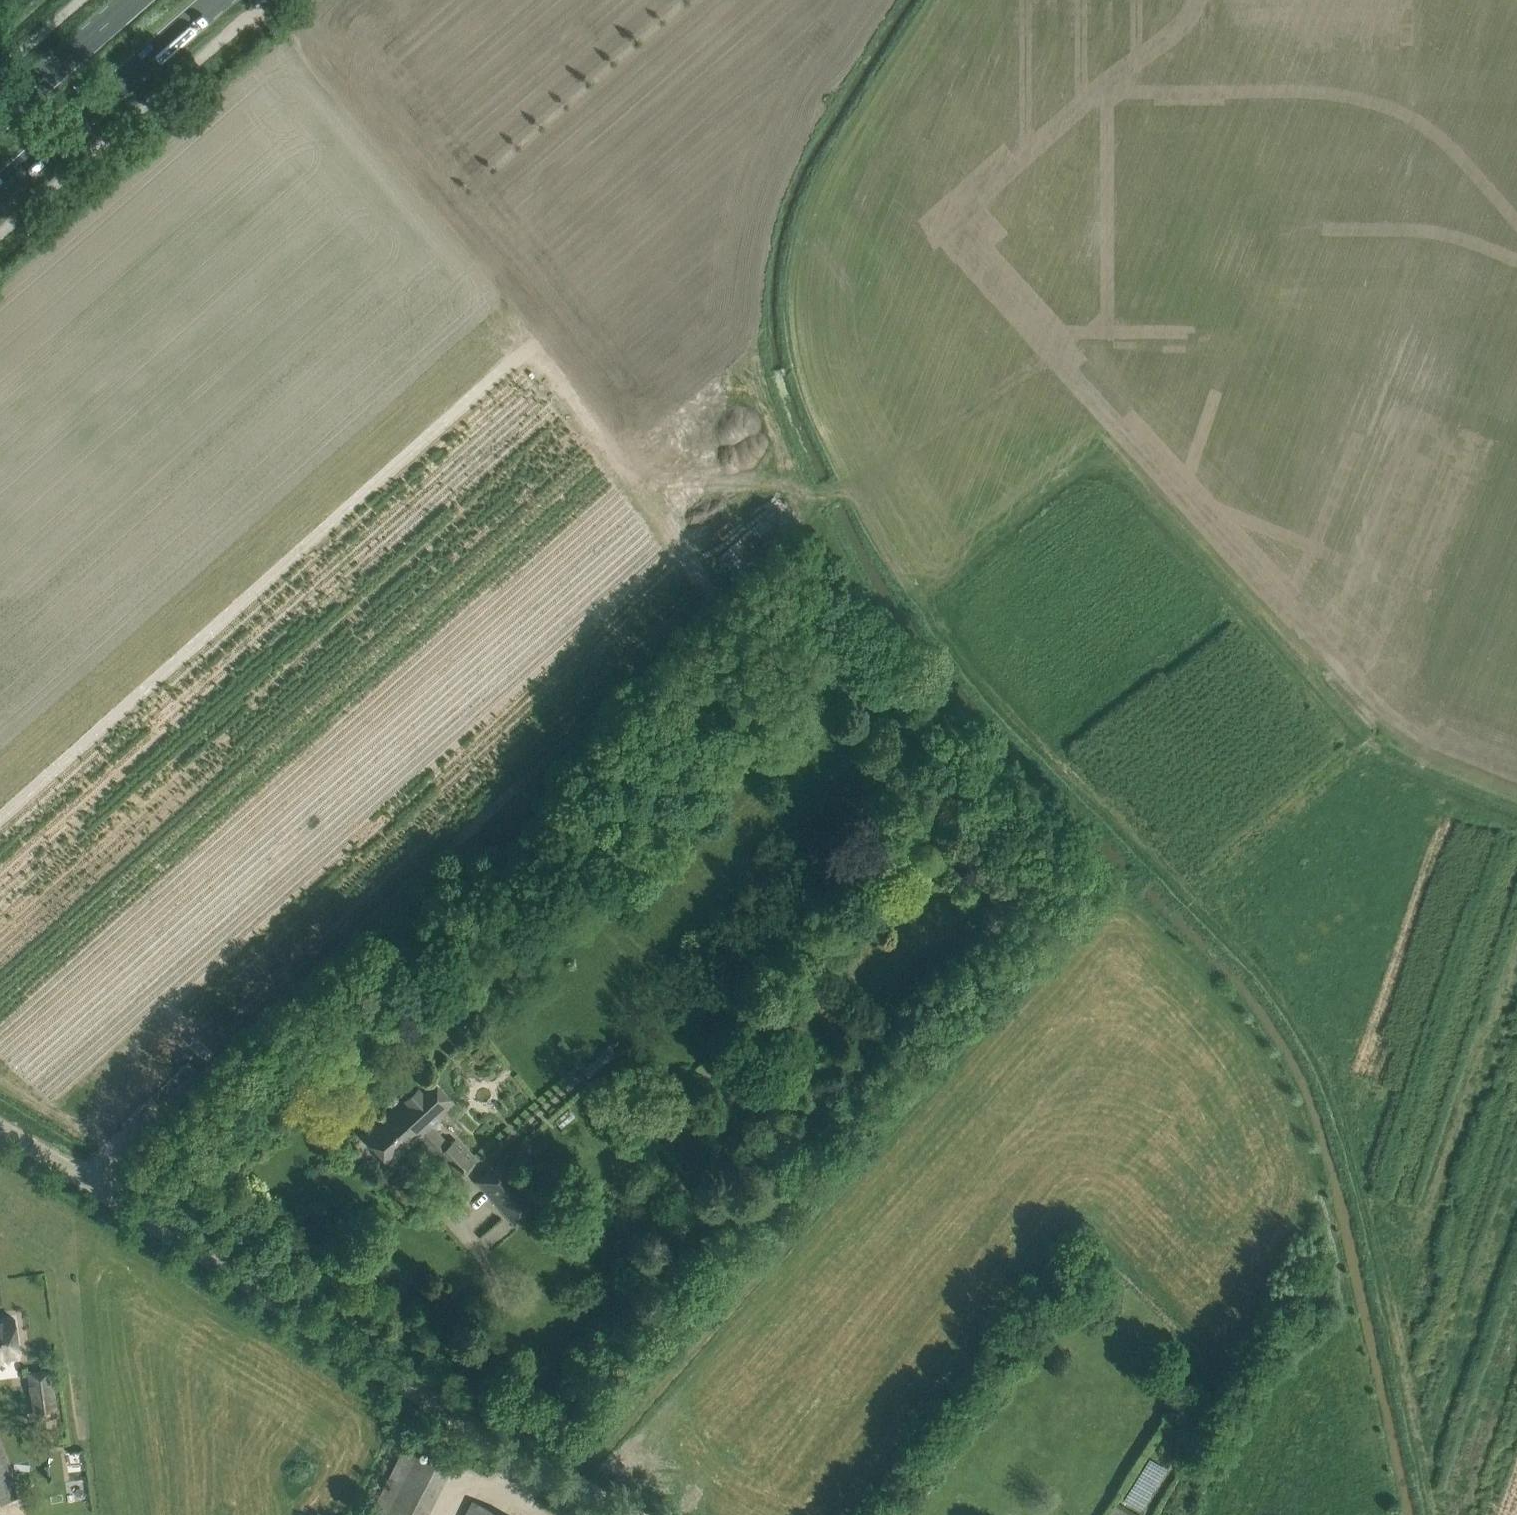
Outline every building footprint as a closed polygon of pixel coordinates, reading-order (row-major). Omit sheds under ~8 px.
[(392,1111),(380,1122),(366,1135),(390,1162),(419,1135),(456,1176),(474,1160),(461,1145),(456,1139),(449,1146),(430,1126),(455,1103),(430,1076),(404,1100),(395,1090),(391,1090),(384,1096),(383,1101),(392,1111)] [(477,1181),(516,1225),(541,1202),(503,1159),(477,1181)] [(19,1355),(14,1318),(0,1320),(0,1358),(19,1355)] [(59,1417),(52,1368),(27,1371),(33,1420),(59,1417)] [(17,1496),(0,1448),(0,1502),(17,1496)] [(372,1514),(428,1514),(449,1470),(403,1449),(372,1514)] [(465,1514),(501,1514),(473,1501),(465,1514)]
